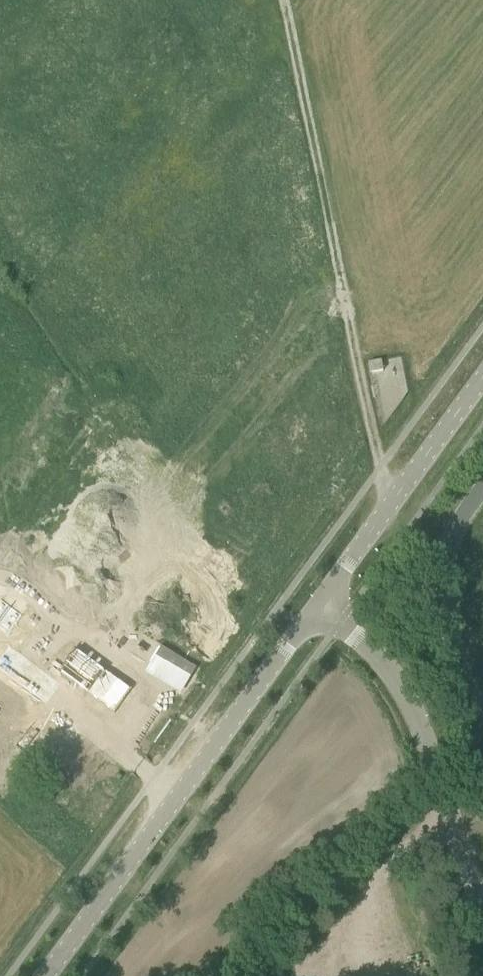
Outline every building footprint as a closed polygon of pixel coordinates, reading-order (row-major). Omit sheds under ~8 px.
[(370,374),(383,372),(381,361),(367,364),(370,374)] [(76,650),(59,674),(113,714),(130,690),(76,650)]
